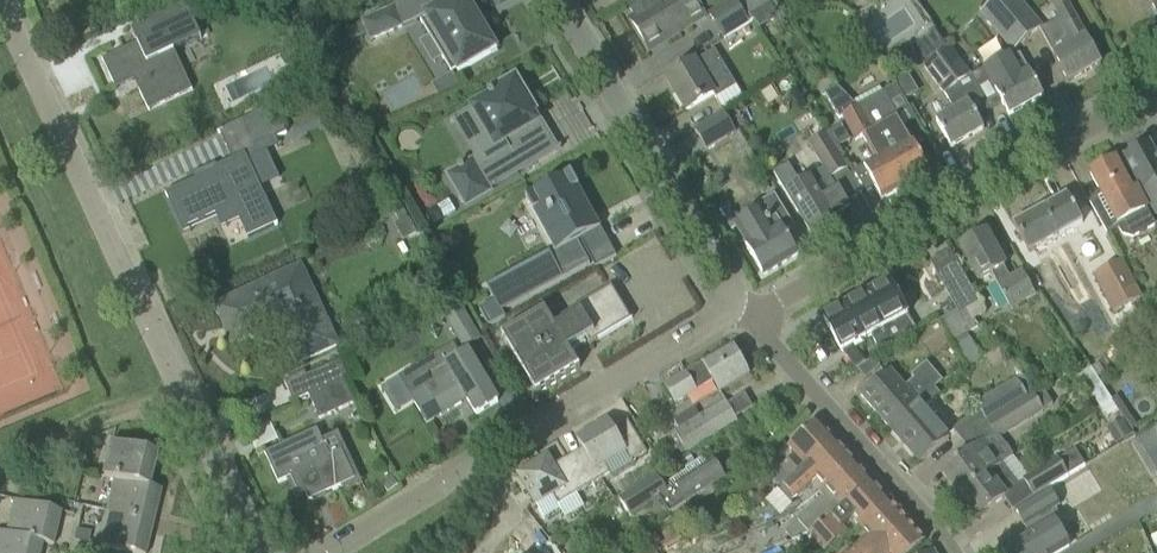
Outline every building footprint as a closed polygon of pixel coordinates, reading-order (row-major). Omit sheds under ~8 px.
[(497,49),(468,0),(450,0),(424,15),(426,18),(420,21),(452,73),(457,70),(459,72),(497,49)] [(670,38),(705,17),(694,0),(663,0),(658,3),(656,0),(644,0),(630,9),(635,17),(631,20),(650,51),(670,38)] [(745,17),(749,14),(750,14),(742,0),(731,0),(709,13),(724,39),(749,24),(745,17)] [(750,14),(749,14),(760,29),(783,15),(773,0),(750,14)] [(1025,40),(1042,26),(1021,0),(992,0),(994,2),(1025,40)] [(1156,18),(1156,0),(1148,0),(1156,18)] [(1025,40),(994,2),(980,13),(1012,51),(1025,40)] [(1042,29),(1045,35),(1056,54),(1053,56),(1068,82),(1101,63),(1068,3),(1055,11),(1059,19),(1042,29)] [(103,58),(102,59),(114,85),(116,84),(116,83),(132,75),(132,76),(137,74),(143,87),(139,89),(149,111),(193,90),(174,51),(201,38),(186,5),(132,31),(138,43),(103,59),(103,58)] [(371,39),(402,26),(394,8),(363,21),(371,39)] [(921,45),(913,51),(926,67),(940,56),(948,50),(936,33),(937,32),(931,24),(915,36),(921,45)] [(972,75),(969,72),(953,48),(952,47),(948,50),(940,56),(926,67),(925,68),(945,95),(972,75)] [(715,94),(704,75),(723,63),(715,50),(696,62),(695,61),(667,78),(686,111),(715,94)] [(1043,96),(1020,54),(1011,59),(1009,55),(985,69),(997,90),(995,91),(1009,115),(1043,96)] [(434,96),(456,85),(450,72),(428,83),(434,96)] [(537,163),(520,134),(537,124),(532,115),(535,113),(515,80),(488,96),(490,99),(473,109),(488,134),(469,145),(478,159),(475,161),(464,168),(461,164),(457,167),(460,170),(449,176),(466,205),(489,192),(489,191),(537,163)] [(936,121),(939,127),(951,148),(984,129),(960,86),(945,95),(944,95),(954,111),(948,114),(936,121)] [(881,200),(905,187),(859,99),(854,102),(837,87),(825,94),(839,118),(842,116),(855,140),(863,136),(877,161),(864,168),(881,200)] [(912,141),(880,88),(859,99),(905,187),(930,173),(912,141)] [(242,120),(254,147),(286,132),(273,106),(242,120)] [(724,114),(695,131),(705,150),(735,132),(724,114)] [(847,169),(825,134),(809,144),(831,179),(847,169)] [(1149,142),(1123,156),(1135,177),(1151,209),(1153,208),(1156,217),(1156,157),(1149,142)] [(249,236),(270,226),(277,223),(245,155),(217,168),(220,174),(206,180),(205,177),(167,194),(178,216),(177,216),(183,229),(186,227),(186,226),(219,211),(218,206),(231,200),(249,236)] [(1115,219),(1124,234),(1133,237),(1154,226),(1137,192),(1133,194),(1116,161),(1090,174),(1107,205),(1109,205),(1116,218),(1115,219)] [(788,164),(774,173),(798,213),(799,213),(805,223),(818,244),(842,229),(833,215),(850,205),(839,188),(833,192),(824,177),(814,183),(810,177),(799,183),(788,164)] [(554,251),(512,273),(526,299),(590,264),(578,241),(599,230),(591,215),(593,214),(571,174),(526,199),(554,251)] [(760,209),(734,224),(746,243),(744,244),(764,276),(799,255),(786,235),(785,232),(794,226),(774,194),(757,204),(760,209)] [(1059,234),(1082,222),(1068,197),(1045,210),(1044,209),(1014,226),(1029,253),(1059,236),(1059,234)] [(987,232),(986,233),(961,246),(972,267),(980,281),(993,273),(999,285),(998,285),(1010,307),(1036,294),(1024,272),(1011,278),(1004,266),(1005,266),(987,232)] [(931,263),(959,311),(978,300),(951,252),(931,263)] [(1094,274),(1105,295),(1114,312),(1140,298),(1121,260),(1094,274)] [(321,352),(337,345),(300,266),(284,273),(238,296),(216,306),(216,305),(214,306),(231,342),(233,341),(248,333),(248,334),(257,330),(256,329),(264,326),(264,327),(266,326),(264,321),(276,315),(299,363),(321,352)] [(890,282),(857,300),(884,350),(916,331),(907,315),(890,282)] [(501,336),(536,394),(580,368),(569,349),(571,348),(573,351),(586,343),(584,340),(586,339),(590,345),(632,320),(612,286),(569,311),(570,312),(553,322),(545,309),(501,336)] [(496,300),(479,309),(488,326),(505,317),(496,300)] [(880,352),(884,350),(857,300),(824,319),(842,351),(871,335),(880,352)] [(974,320),(985,314),(978,300),(959,311),(941,321),(967,366),(982,358),(967,333),(978,327),(974,320)] [(446,315),(465,347),(479,339),(460,307),(446,315)] [(673,401),(685,393),(711,378),(719,392),(750,374),(733,345),(664,386),(673,401)] [(397,372),(427,422),(460,403),(459,401),(466,396),(476,413),(497,401),(488,386),(468,352),(446,365),(437,348),(397,372)] [(320,419),(341,409),(355,402),(342,379),(348,376),(340,360),(306,375),(305,372),(284,382),(294,402),(309,395),(320,419)] [(864,365),(857,369),(866,379),(880,367),(873,360),(864,365)] [(879,379),(861,395),(889,428),(918,402),(935,387),(943,381),(925,361),(910,375),(914,380),(905,388),(889,370),(879,379)] [(1077,368),(1105,415),(1117,409),(1089,361),(1077,368)] [(987,421),(1031,393),(1022,378),(977,405),(987,421)] [(1042,410),(1031,393),(987,421),(997,437),(1042,410)] [(725,402),(705,414),(700,417),(695,410),(676,421),(680,429),(674,433),(687,452),(736,421),(737,422),(738,421),(726,401),(725,401),(725,402)] [(918,402),(889,428),(890,429),(920,463),(938,448),(949,438),(918,402)] [(631,461),(646,452),(628,421),(614,430),(608,420),(577,439),(583,448),(584,448),(602,479),(610,473),(605,464),(625,452),(631,461)] [(782,468),(792,479),(835,441),(818,422),(789,448),(796,456),(782,468)] [(1136,438),(1147,457),(1156,451),(1156,429),(1156,427),(1136,438)] [(342,451),(330,457),(317,430),(265,455),(279,484),(291,478),(299,496),(305,493),(309,502),(355,480),(342,451)] [(823,485),(852,460),(835,441),(792,479),(782,488),(791,498),(800,490),(801,491),(816,478),(823,485)] [(943,473),(960,495),(1002,464),(984,441),(943,473)] [(155,470),(159,454),(113,443),(105,477),(115,480),(115,478),(146,486),(149,468),(155,470)] [(560,509),(558,505),(602,479),(584,448),(583,448),(553,466),(548,456),(517,475),(535,505),(536,505),(544,518),(560,509)] [(1033,495),(1085,465),(1077,450),(1051,466),(1025,482),(1033,495)] [(672,513),(724,478),(713,462),(708,466),(703,457),(681,472),(686,480),(668,492),(669,494),(662,499),(672,513)] [(810,536),(871,482),(855,463),(826,489),(820,495),(823,499),(798,522),(810,536)] [(1019,486),(1011,476),(1002,464),(960,495),(978,518),(1019,486)] [(632,518),(662,499),(669,494),(668,492),(658,476),(619,500),(632,518)] [(154,522),(157,508),(151,507),(156,489),(161,491),(162,490),(146,486),(115,478),(115,480),(108,510),(154,522)] [(888,500),(871,482),(810,536),(819,545),(826,552),(848,532),(844,528),(853,519),(859,526),(888,500)] [(1001,549),(1004,552),(1057,552),(1069,546),(1048,512),(1058,506),(1048,489),(1029,500),(1016,510),(1029,532),(1001,549)] [(54,544),(57,530),(51,528),(56,511),(61,512),(62,511),(15,500),(8,533),(0,531),(0,532),(54,544)] [(908,523),(891,504),(863,530),(869,536),(850,552),(874,552),(908,523)] [(134,552),(147,552),(154,522),(108,510),(99,545),(134,552)] [(925,542),(908,523),(874,552),(912,552),(925,542)] [(37,541),(54,545),(54,544),(0,532),(0,552),(34,552),(37,541)]
